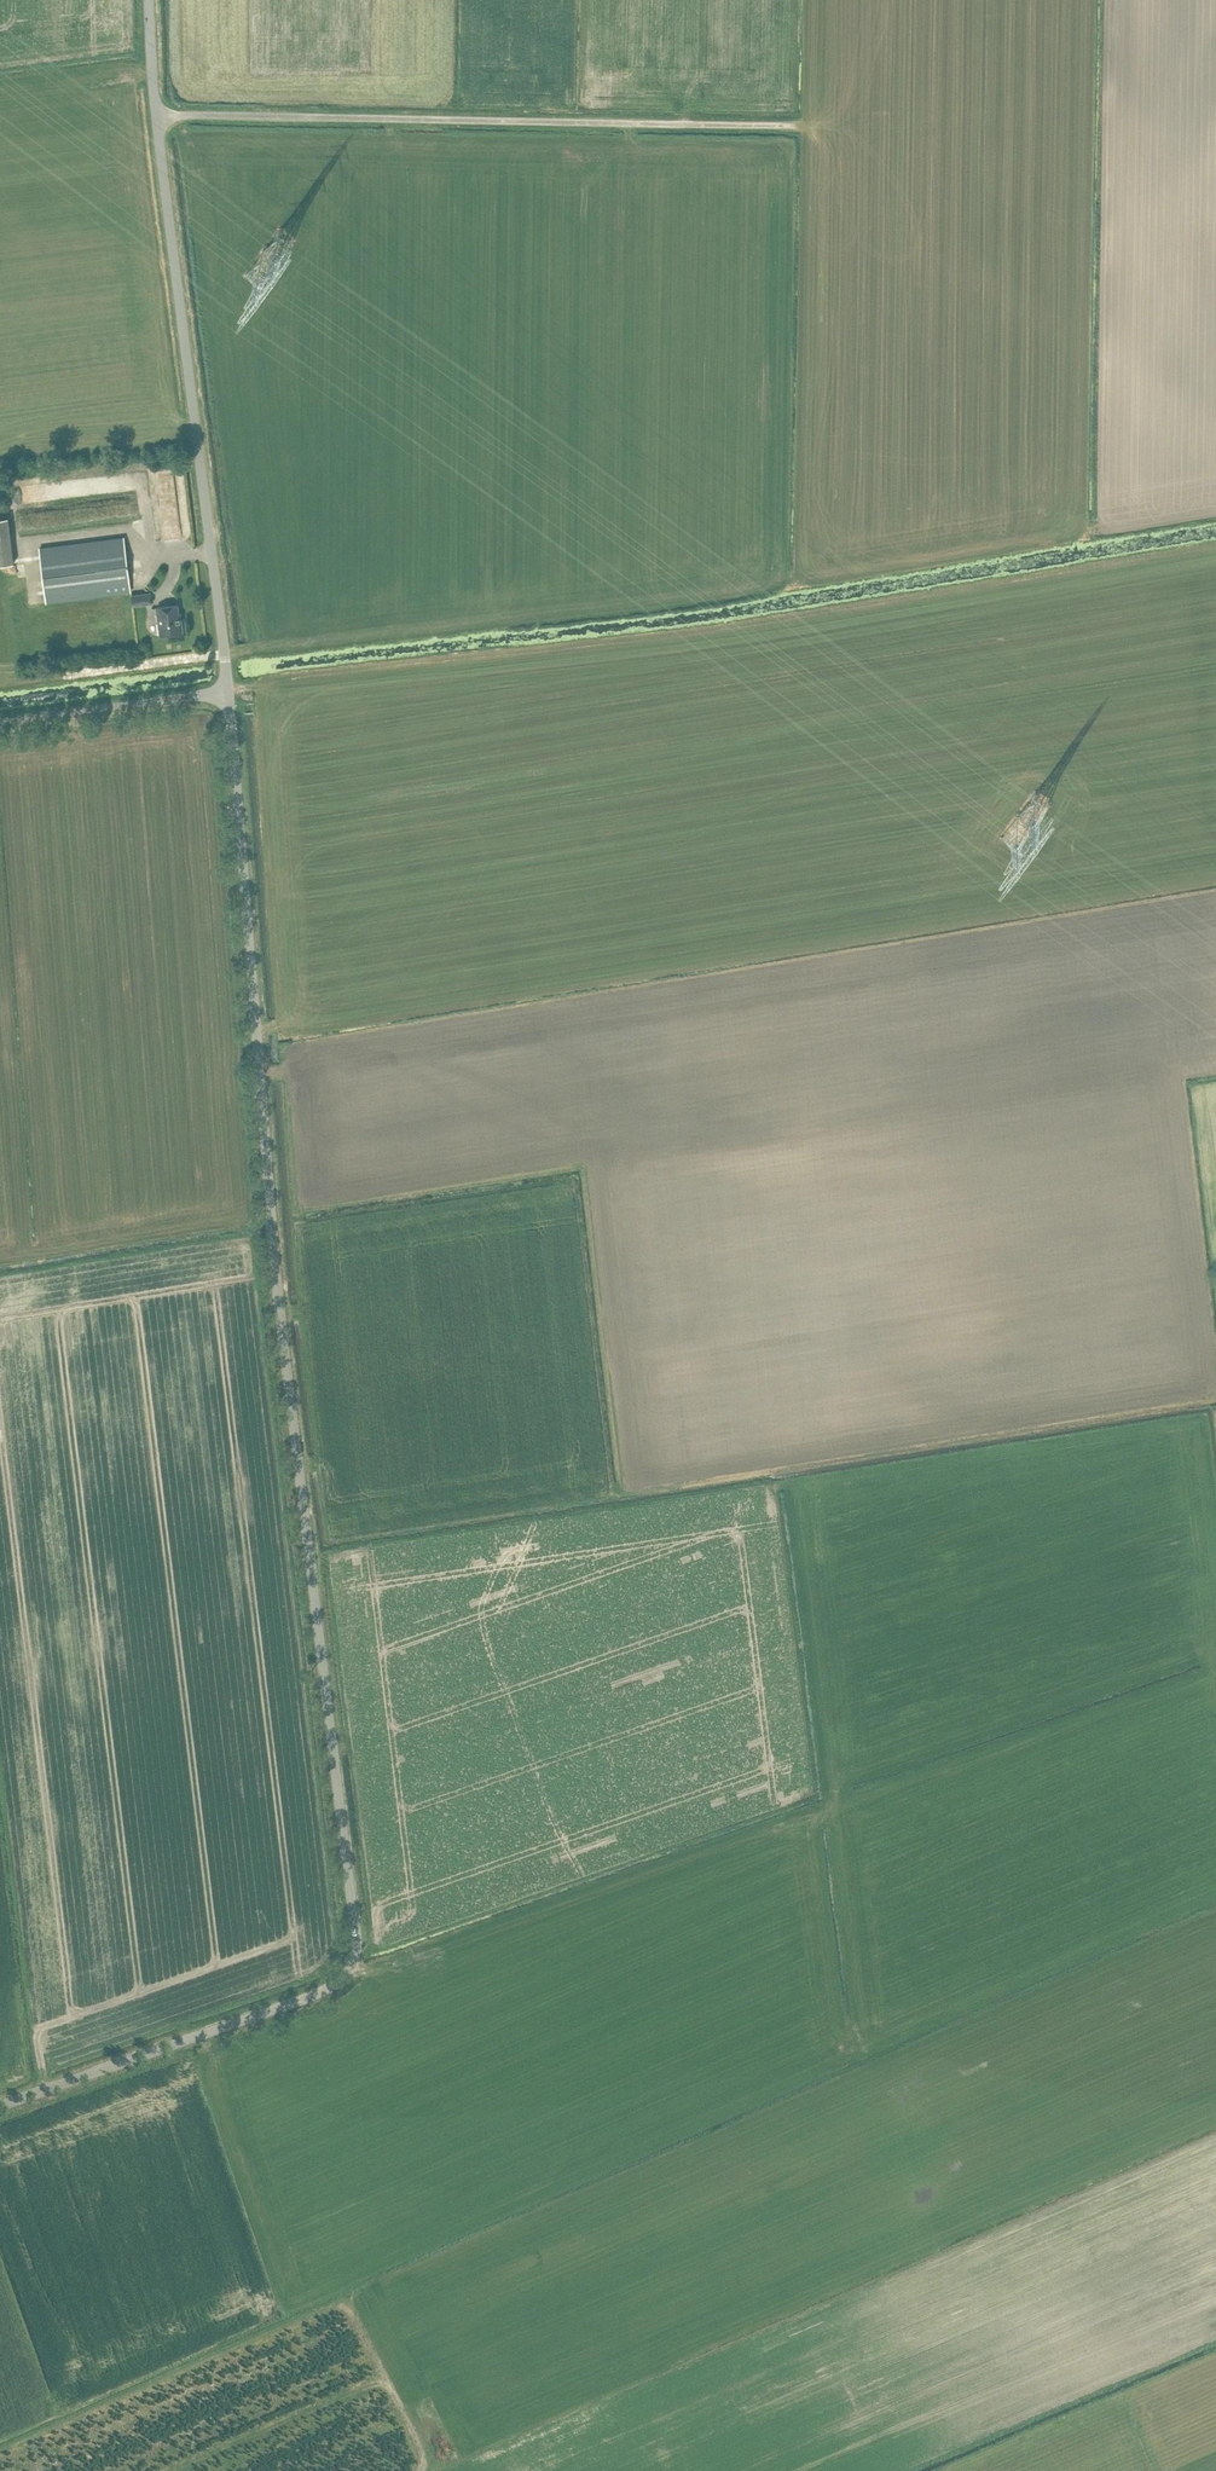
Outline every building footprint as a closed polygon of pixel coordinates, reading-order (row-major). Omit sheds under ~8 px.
[(0,519),(0,564),(15,562),(8,517),(0,519)] [(131,590),(124,538),(39,548),(46,601),(131,590)] [(130,596),(131,606),(150,604),(149,594),(130,596)] [(180,632),(183,632),(181,620),(180,621),(177,604),(157,607),(159,623),(161,622),(162,634),(171,633),(173,634),(178,634),(180,632)]
